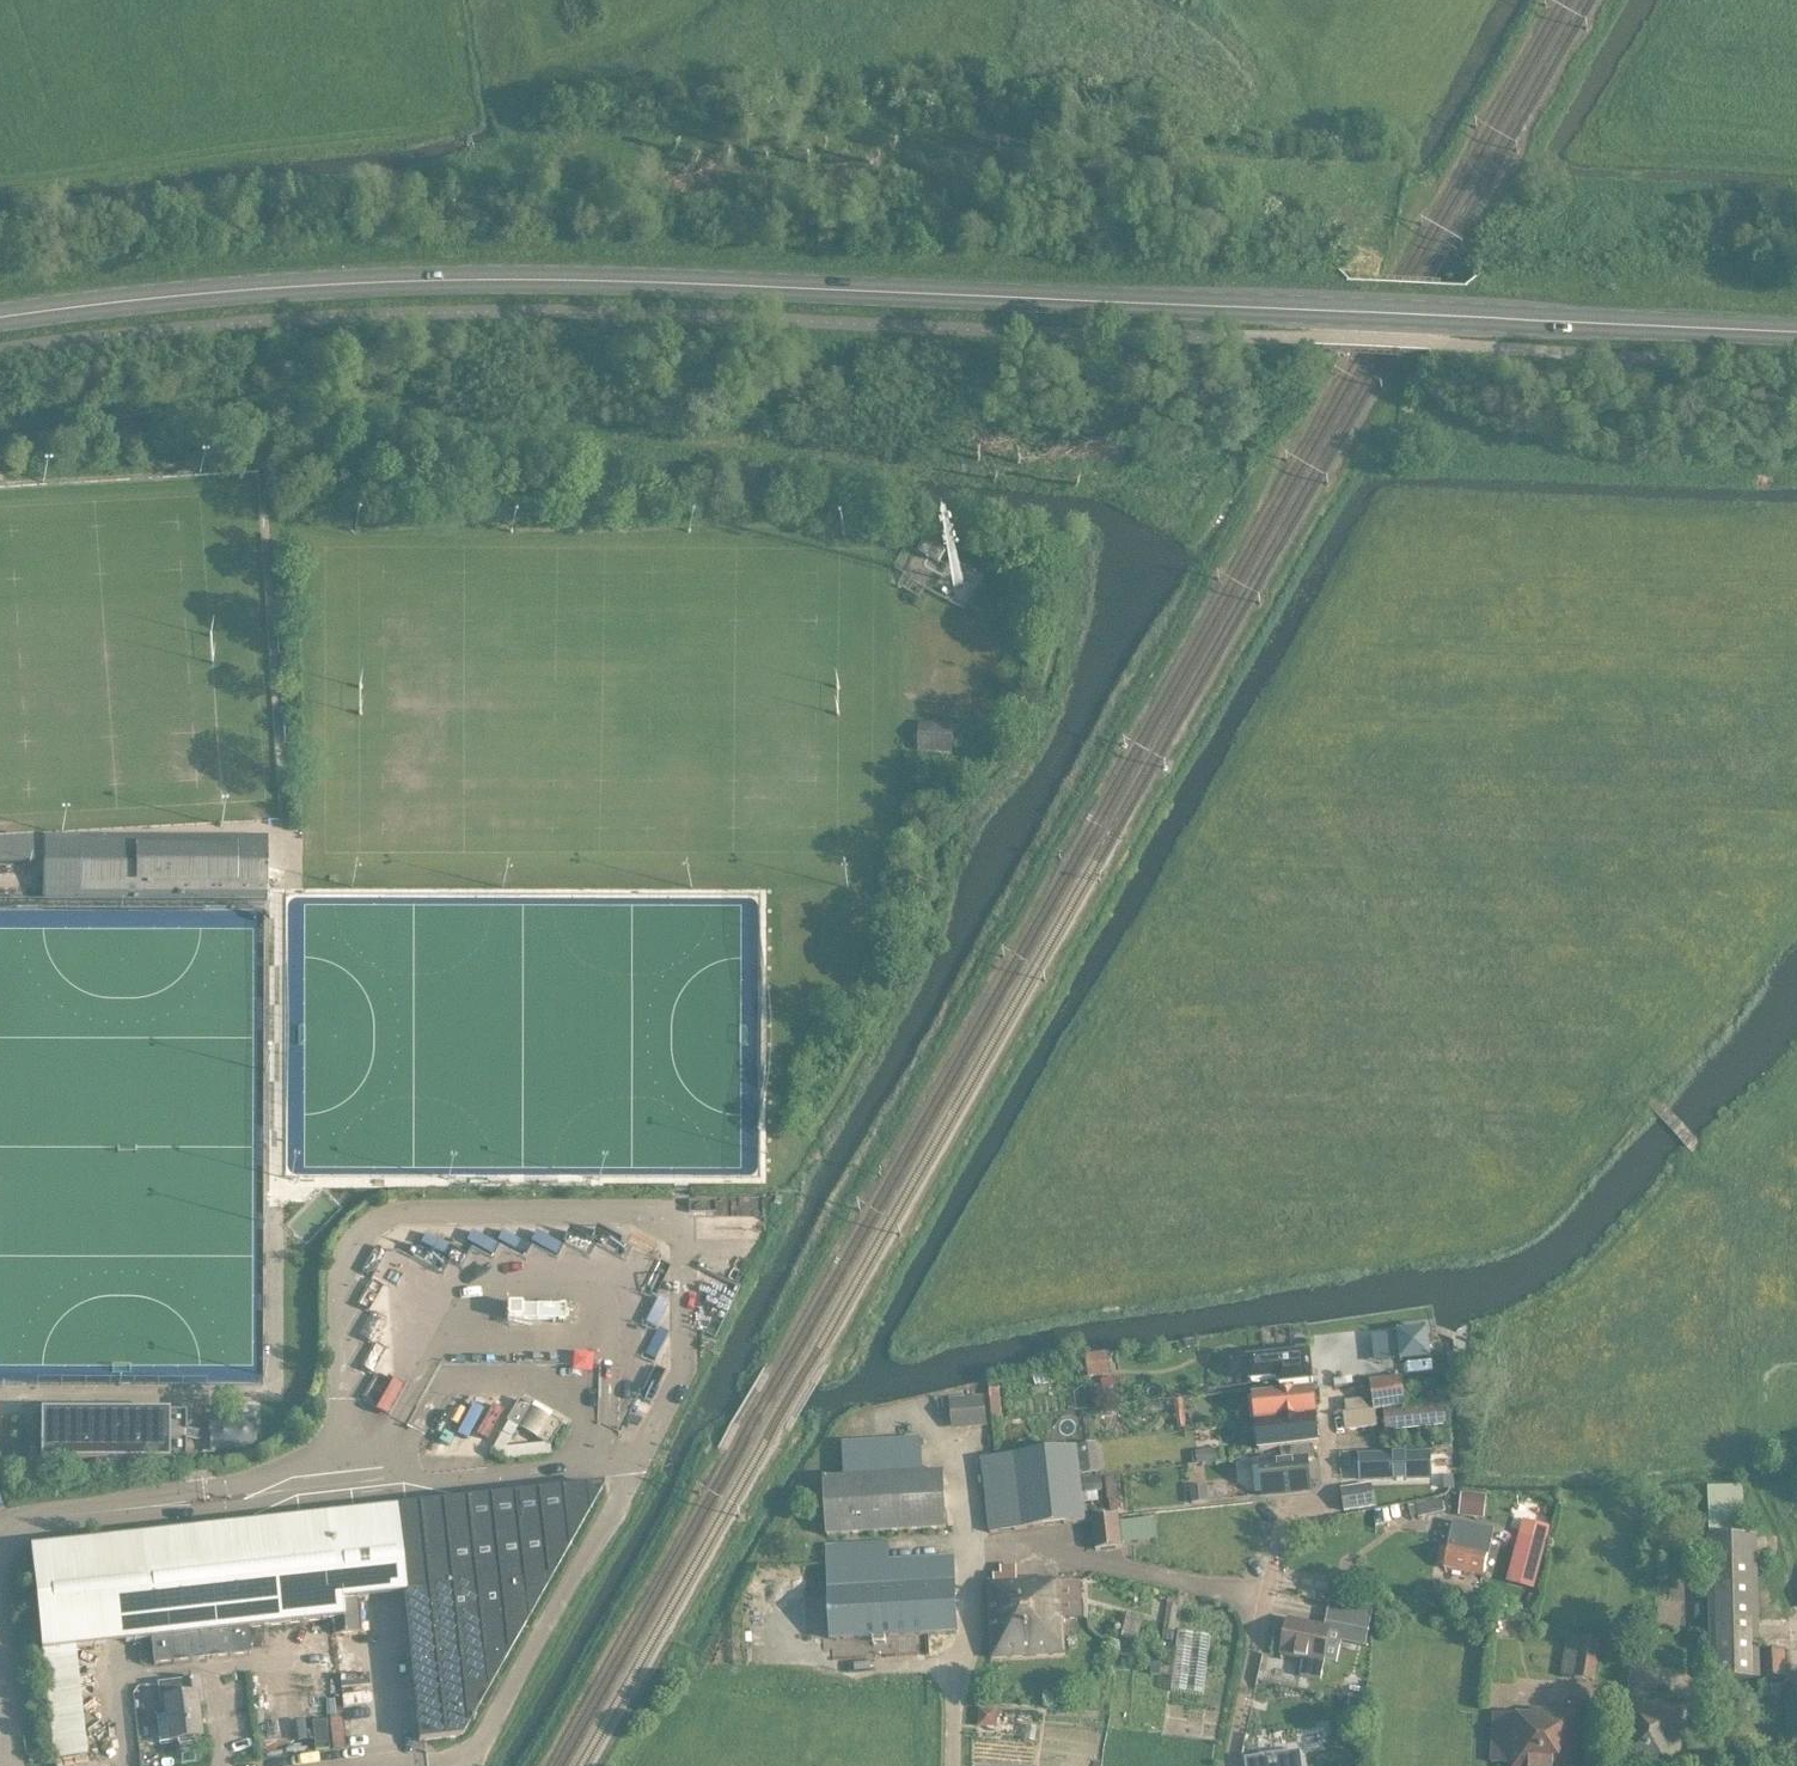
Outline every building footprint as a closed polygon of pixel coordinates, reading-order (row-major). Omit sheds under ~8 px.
[(524,447),(523,460),(534,461),(535,448),(524,447)] [(938,546),(916,534),(909,547),(930,559),(938,546)] [(952,729),(918,726),(916,750),(950,753),(952,729)] [(28,863),(27,840),(0,842),(0,865),(28,863)] [(77,860),(41,860),(41,889),(73,889),(258,889),(258,840),(181,840),(77,840),(77,860)] [(562,1304),(519,1304),(519,1318),(562,1318),(562,1304)] [(1399,1361),(1428,1358),(1425,1330),(1396,1333),(1399,1361)] [(1307,1347),(1247,1353),(1247,1360),(1247,1362),(1249,1380),(1248,1380),(1249,1382),(1251,1382),(1251,1381),(1277,1379),(1277,1384),(1277,1386),(1279,1386),(1279,1385),(1309,1382),(1309,1383),(1311,1383),(1310,1381),(1308,1356),(1308,1354),(1307,1354),(1307,1347)] [(1085,1355),(1085,1356),(1086,1362),(1088,1378),(1109,1375),(1106,1352),(1085,1355)] [(1371,1398),(1342,1402),(1344,1413),(1373,1411),(1404,1407),(1400,1377),(1369,1382),(1371,1398)] [(1272,1394),(1271,1388),(1252,1390),(1254,1424),(1315,1417),(1313,1402),(1319,1402),(1318,1389),(1312,1390),(1272,1394)] [(982,1397),(947,1400),(950,1431),(985,1428),(982,1397)] [(503,1421),(504,1422),(546,1446),(560,1424),(516,1399),(503,1421)] [(1182,1427),(1179,1399),(1172,1400),(1175,1428),(1182,1427)] [(1384,1431),(1444,1425),(1442,1404),(1382,1410),(1384,1431)] [(38,1411),(38,1461),(184,1462),(184,1412),(38,1411)] [(1373,1411),(1344,1413),(1341,1413),(1343,1431),(1376,1427),(1373,1411)] [(1256,1451),(1278,1449),(1318,1445),(1318,1444),(1317,1444),(1315,1417),(1254,1424),(1256,1451)] [(1440,1444),(1449,1443),(1447,1428),(1438,1429),(1440,1444)] [(840,1444),(842,1475),(842,1477),(921,1472),(919,1440),(840,1444)] [(1093,1443),(1074,1445),(1075,1448),(1075,1447),(1078,1474),(1096,1472),(1093,1443)] [(1278,1449),(1279,1462),(1257,1464),(1261,1496),(1309,1491),(1306,1461),(1313,1461),(1311,1446),(1318,1445),(1278,1449)] [(1014,1455),(980,1458),(980,1459),(984,1492),(989,1532),(1022,1528),(1084,1521),(1081,1502),(1079,1478),(1078,1474),(1075,1447),(1075,1448),(1014,1455)] [(1217,1451),(1193,1454),(1195,1466),(1218,1463),(1217,1451)] [(1393,1455),(1358,1456),(1359,1480),(1393,1478),(1393,1480),(1403,1480),(1403,1478),(1429,1478),(1428,1454),(1403,1455),(1403,1453),(1393,1454),(1393,1455)] [(822,1478),(825,1530),(825,1536),(944,1529),(941,1471),(921,1472),(842,1477),(822,1478)] [(1098,1476),(1079,1478),(1081,1502),(1095,1499),(1094,1491),(1099,1490),(1098,1476)] [(1451,1476),(1441,1477),(1442,1489),(1452,1488),(1451,1476)] [(1370,1485),(1339,1490),(1342,1512),(1373,1507),(1370,1485)] [(600,1486),(391,1509),(395,1541),(419,1538),(426,1592),(550,1578),(601,1489),(600,1486)] [(1206,1501),(1204,1487),(1188,1488),(1190,1503),(1206,1501)] [(1482,1520),(1485,1496),(1461,1493),(1458,1516),(1482,1520)] [(1429,1515),(1441,1513),(1438,1500),(1427,1502),(1427,1503),(1416,1506),(1419,1518),(1429,1515)] [(150,1640),(153,1666),(193,1661),(251,1654),(248,1629),(290,1624),(332,1619),(334,1635),(357,1632),(346,1535),(314,1539),(312,1517),(203,1530),(28,1550),(40,1653),(150,1640)] [(1117,1523),(1117,1518),(1090,1520),(1094,1550),(1120,1548),(1119,1542),(1154,1538),(1153,1520),(1117,1523)] [(1523,1522),(1507,1583),(1530,1589),(1546,1528),(1523,1522)] [(1452,1523),(1449,1534),(1442,1568),(1482,1576),(1492,1532),(1452,1523)] [(1755,1536),(1706,1537),(1709,1681),(1758,1680),(1755,1536)] [(828,1591),(830,1639),(955,1632),(953,1584),(951,1557),(888,1561),(887,1542),(827,1546),(828,1564),(827,1564),(828,1591)] [(1051,1583),(1050,1579),(1016,1581),(1015,1567),(999,1567),(999,1575),(992,1576),(993,1582),(987,1582),(990,1658),(1063,1654),(1061,1619),(1080,1618),(1078,1582),(1051,1583)] [(1354,1578),(1335,1575),(1332,1598),(1350,1601),(1354,1578)] [(550,1578),(426,1592),(430,1627),(529,1616),(550,1578)] [(1367,1631),(1371,1612),(1328,1603),(1324,1622),(1367,1631)] [(529,1616),(430,1627),(434,1661),(508,1653),(529,1616)] [(1298,1677),(1319,1681),(1323,1661),(1320,1661),(1327,1628),(1287,1620),(1280,1654),(1302,1658),(1298,1677)] [(1593,1682),(1599,1642),(1565,1636),(1559,1676),(1593,1682)] [(1782,1651),(1760,1652),(1761,1680),(1784,1679),(1782,1651)] [(434,1661),(409,1664),(417,1742),(460,1737),(508,1653),(434,1661)] [(1632,1668),(1634,1668),(1636,1657),(1626,1655),(1624,1667),(1618,1666),(1616,1683),(1630,1685),(1632,1668)] [(1162,1663),(1151,1662),(1150,1672),(1161,1673),(1162,1663)] [(175,1743),(176,1746),(190,1745),(189,1741),(197,1740),(193,1705),(199,1704),(196,1680),(156,1685),(158,1703),(164,1702),(165,1717),(153,1718),(156,1745),(175,1743)] [(1787,1750),(1796,1750),(1796,1683),(1783,1684),(1787,1750)] [(1362,1700),(1347,1697),(1348,1711),(1363,1710),(1362,1700)] [(1739,1701),(1739,1712),(1749,1713),(1750,1702),(1739,1701)] [(1685,1710),(1643,1703),(1642,1706),(1624,1703),(1613,1765),(1676,1765),(1685,1710)] [(995,1711),(979,1710),(978,1727),(995,1728),(995,1711)] [(1509,1765),(1573,1765),(1576,1713),(1530,1710),(1529,1715),(1493,1713),(1491,1762),(1509,1763),(1509,1765)] [(84,1758),(80,1720),(48,1724),(52,1760),(52,1762),(84,1758)] [(1245,1760),(1246,1764),(1246,1765),(1298,1765),(1296,1753),(1246,1760),(1245,1760)]
